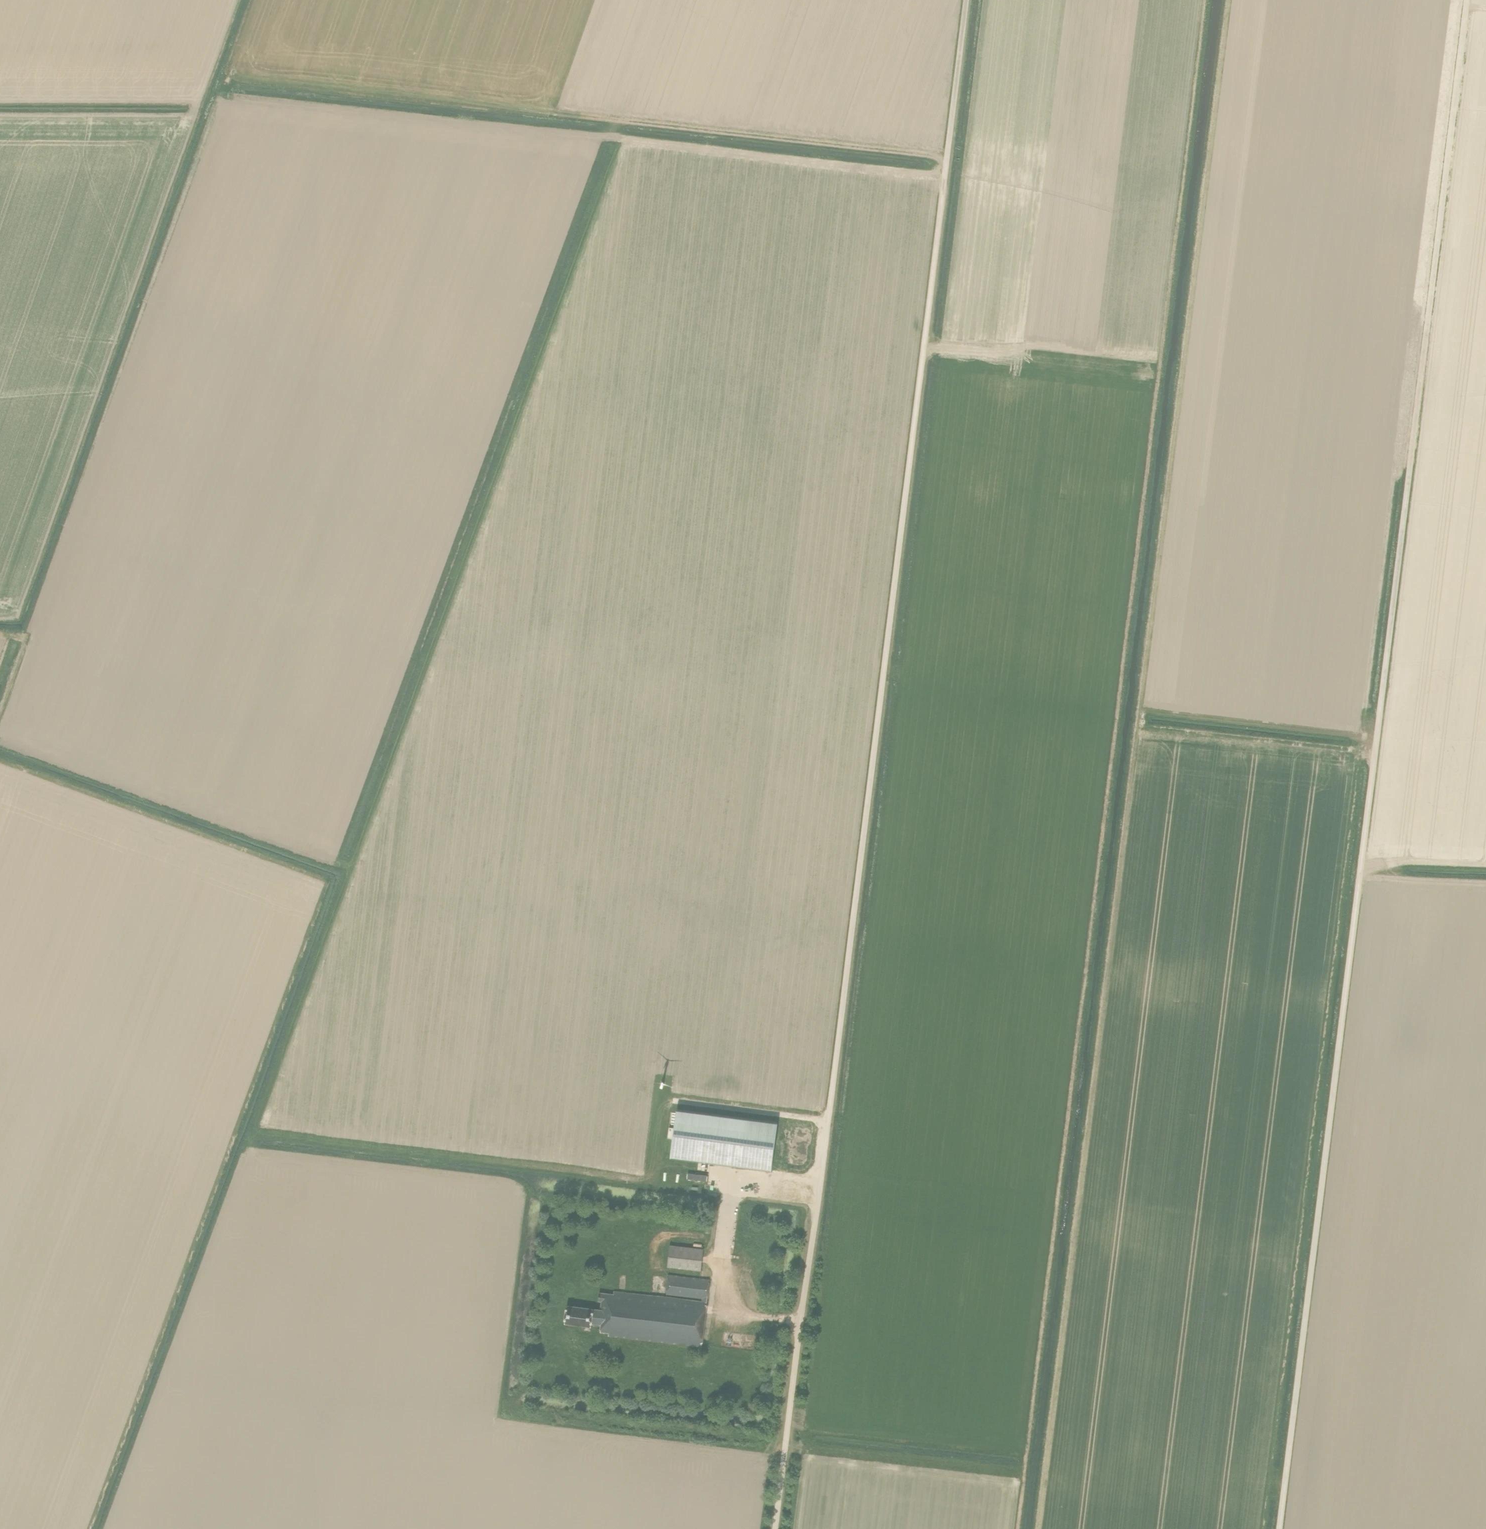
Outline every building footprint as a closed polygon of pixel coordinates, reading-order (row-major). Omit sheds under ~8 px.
[(670,1155),(674,1156),(771,1170),(778,1125),(676,1110),(674,1128),(669,1127),(668,1138),(673,1138),(670,1155)] [(706,1181),(707,1175),(688,1173),(687,1179),(706,1181)] [(704,1249),(670,1245),(667,1267),(701,1271),(704,1249)] [(710,1280),(668,1275),(666,1294),(702,1298),(702,1301),(614,1291),(614,1294),(600,1293),(599,1300),(602,1301),(601,1310),(567,1305),(565,1323),(592,1326),(592,1323),(602,1324),(601,1332),(609,1333),(609,1336),(701,1347),(710,1280)]
